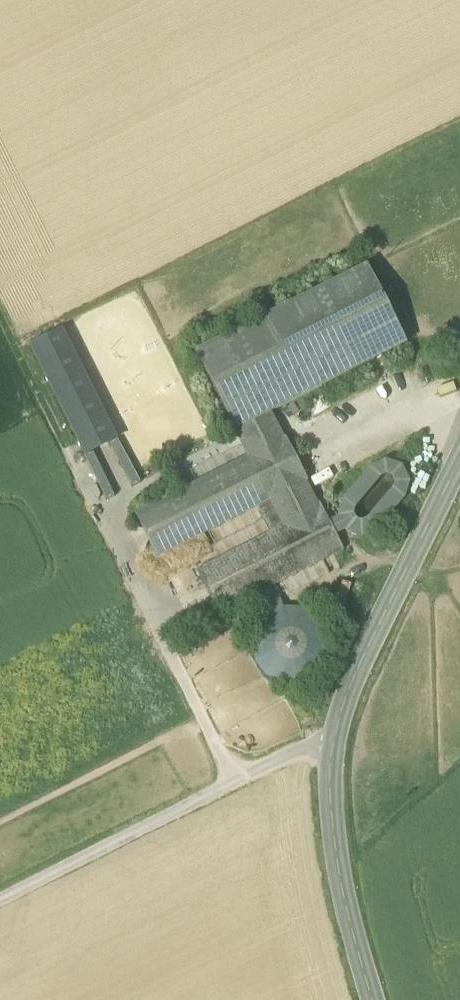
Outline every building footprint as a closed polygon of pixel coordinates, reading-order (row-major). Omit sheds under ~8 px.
[(367,267),(195,355),(234,432),(406,345),(367,267)] [(84,457),(119,441),(64,327),(29,344),(84,457)] [(284,440),(278,428),(242,447),(248,459),(269,501),(283,528),(303,518),(299,510),(315,501),(306,483),(308,482),(286,439),(284,440)] [(248,459),(135,517),(156,559),(269,501),(248,459)] [(283,528),(197,572),(219,615),(343,551),(317,500),(315,501),(299,510),(303,518),(283,528)] [(259,508),(209,533),(221,556),(271,531),(259,508)] [(277,685),(329,657),(301,604),(288,610),(282,597),(242,619),(277,685)]
